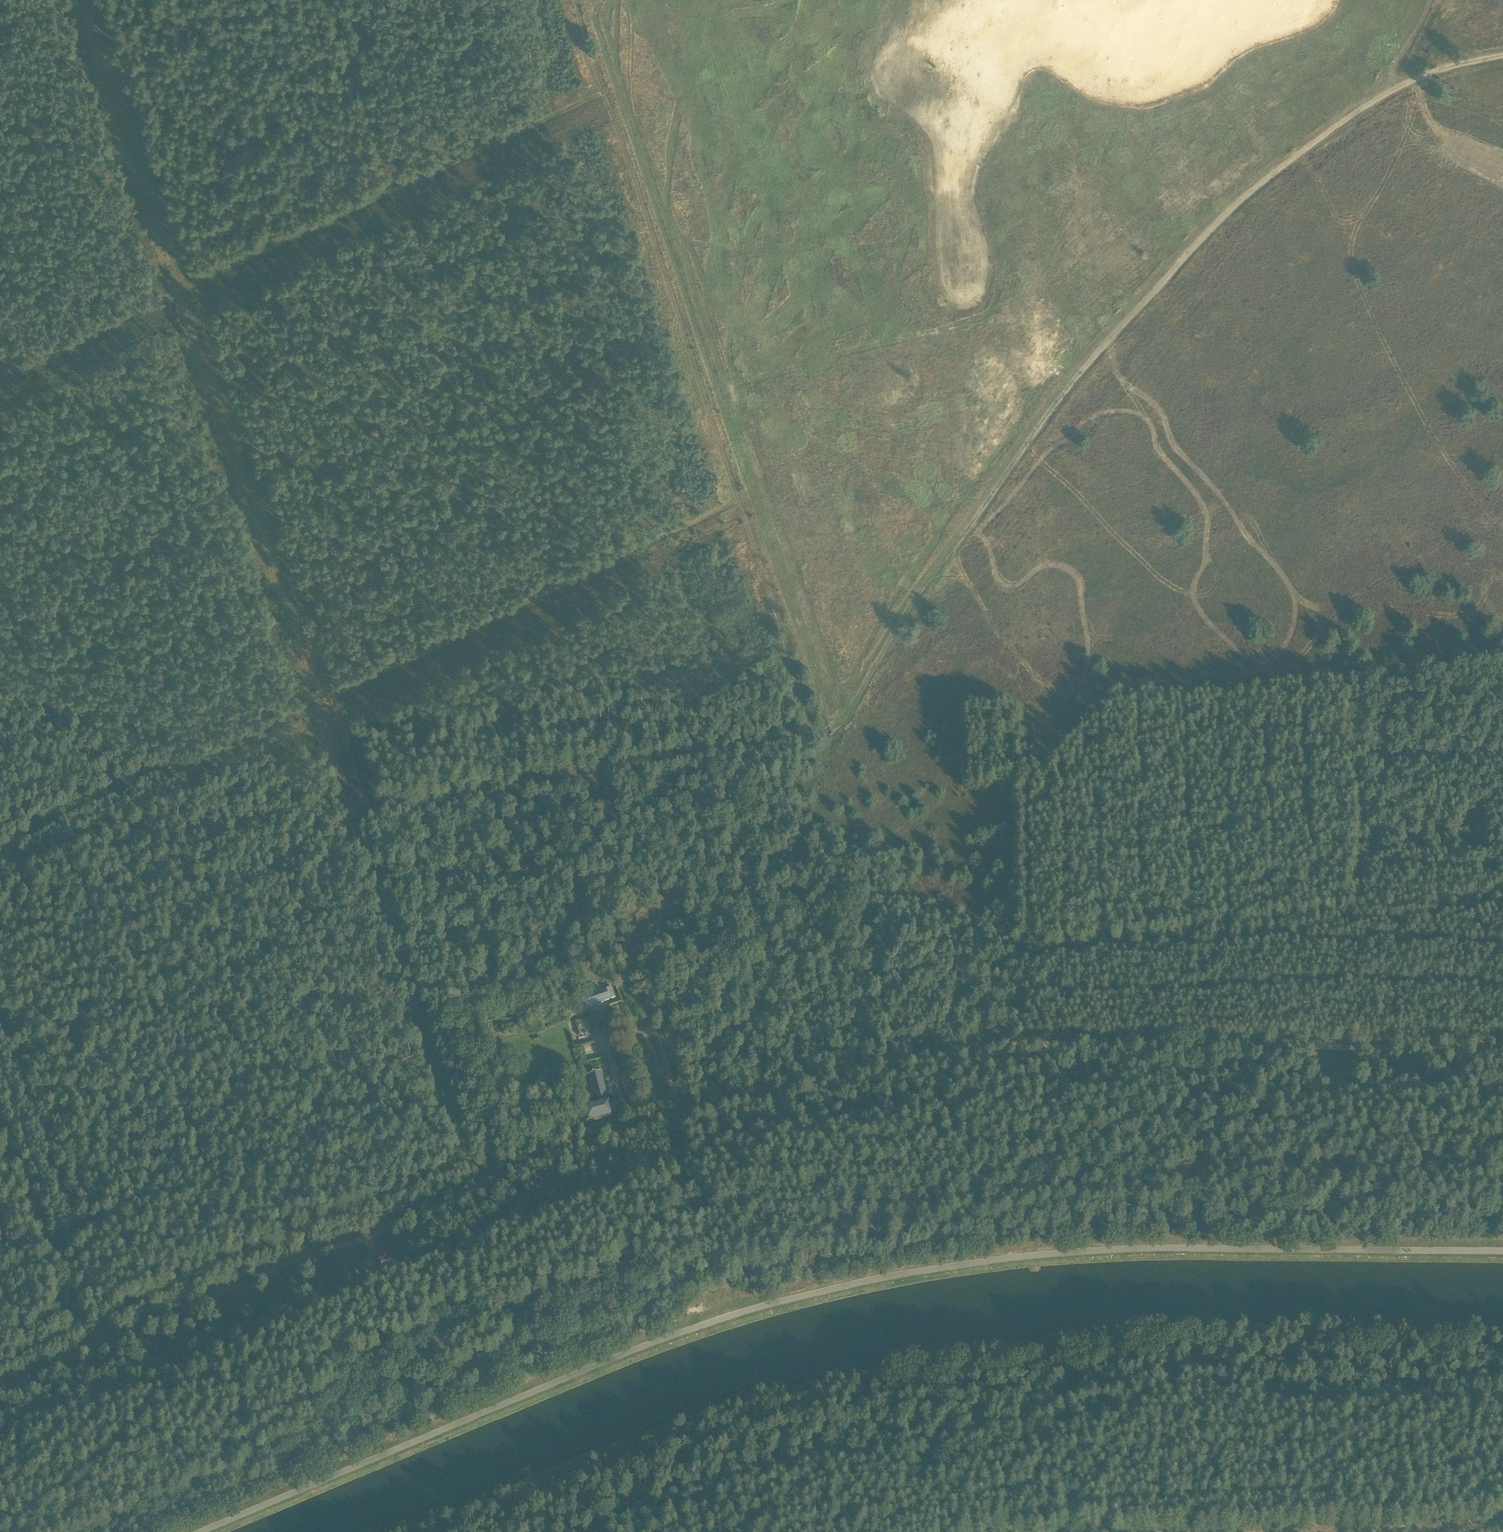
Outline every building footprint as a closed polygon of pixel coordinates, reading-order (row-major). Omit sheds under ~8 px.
[(606,988),(581,996),(582,1000),(576,1002),(579,1012),(586,1010),(586,1012),(610,1004),(609,1002),(616,1000),(612,990),(607,991),(606,988)] [(485,1041),(480,1042),(484,1055),(488,1054),(485,1041)] [(603,1076),(589,1080),(596,1111),(585,1114),(588,1127),(615,1121),(603,1076)] [(565,1095),(563,1087),(554,1090),(556,1097),(565,1095)] [(390,1251),(378,1255),(381,1264),(393,1260),(390,1251)] [(533,1473),(530,1466),(518,1471),(520,1478),(522,1481),(534,1476),(533,1473)]
